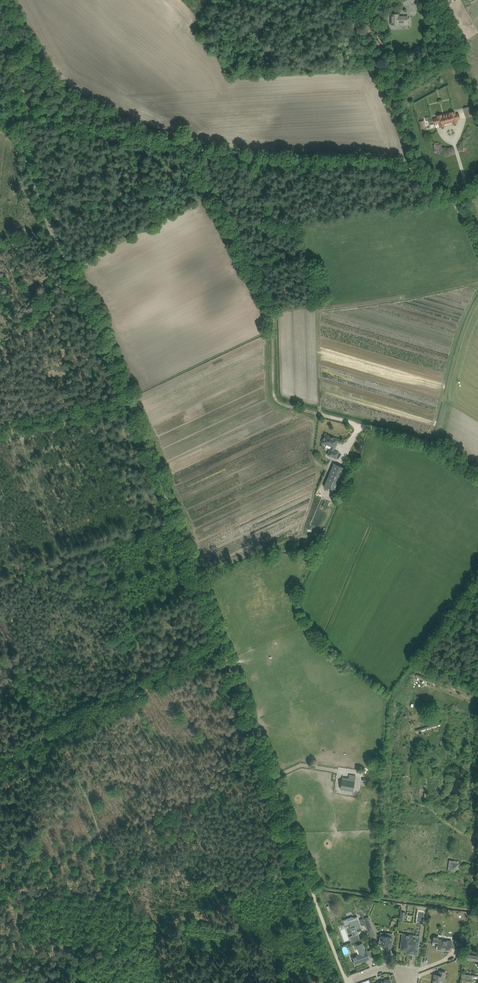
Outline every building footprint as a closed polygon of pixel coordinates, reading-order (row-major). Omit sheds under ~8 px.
[(410,18),(408,18),(408,16),(399,16),(399,14),(391,14),(391,25),(399,25),(399,23),(404,23),(404,24),(408,24),(408,22),(410,22),(410,18)] [(442,114),(442,115),(437,116),(437,118),(434,118),(435,124),(439,123),(440,127),(445,125),(445,124),(452,122),(452,124),(458,122),(457,120),(460,119),(459,113),(455,114),(455,111),(449,113),(450,114),(447,115),(447,113),(442,115),(442,114)] [(323,441),(322,442),(332,446),(331,449),(330,449),(327,455),(336,459),(339,452),(333,450),(334,448),(335,448),(339,439),(334,437),(333,438),(331,437),(332,437),(326,434),(324,438),(323,438),(322,441),(323,441)] [(334,463),(332,468),(324,486),(336,491),(346,468),(334,463)] [(152,660),(147,663),(150,668),(155,665),(152,660)] [(417,674),(415,677),(433,684),(434,681),(417,674)] [(440,723),(416,730),(416,732),(440,725),(440,723)] [(353,791),(355,779),(356,775),(349,774),(349,778),(342,777),(340,789),(353,791)] [(451,862),(450,870),(458,871),(459,863),(451,862)] [(351,917),(343,920),(345,927),(349,926),(353,936),(350,937),(352,942),(360,939),(358,934),(356,930),(361,928),(358,920),(357,916),(351,918),(351,917)] [(368,916),(363,918),(366,926),(371,925),(368,916)] [(386,936),(387,933),(381,932),(380,935),(379,935),(378,943),(386,945),(385,947),(391,948),(393,937),(386,936)] [(401,950),(407,951),(407,953),(417,954),(419,939),(413,938),(413,936),(403,935),(401,950)] [(432,945),(436,945),(436,946),(437,946),(436,949),(450,951),(452,941),(438,939),(438,936),(433,936),(432,945)] [(355,964),(361,962),(370,959),(367,951),(365,952),(362,943),(355,946),(356,949),(357,949),(359,954),(352,957),(355,964)] [(458,948),(456,959),(464,956),(465,949),(458,948)] [(443,975),(445,976),(446,972),(443,971),(439,971),(439,975),(434,974),(434,978),(433,982),(442,982),(443,975)]
